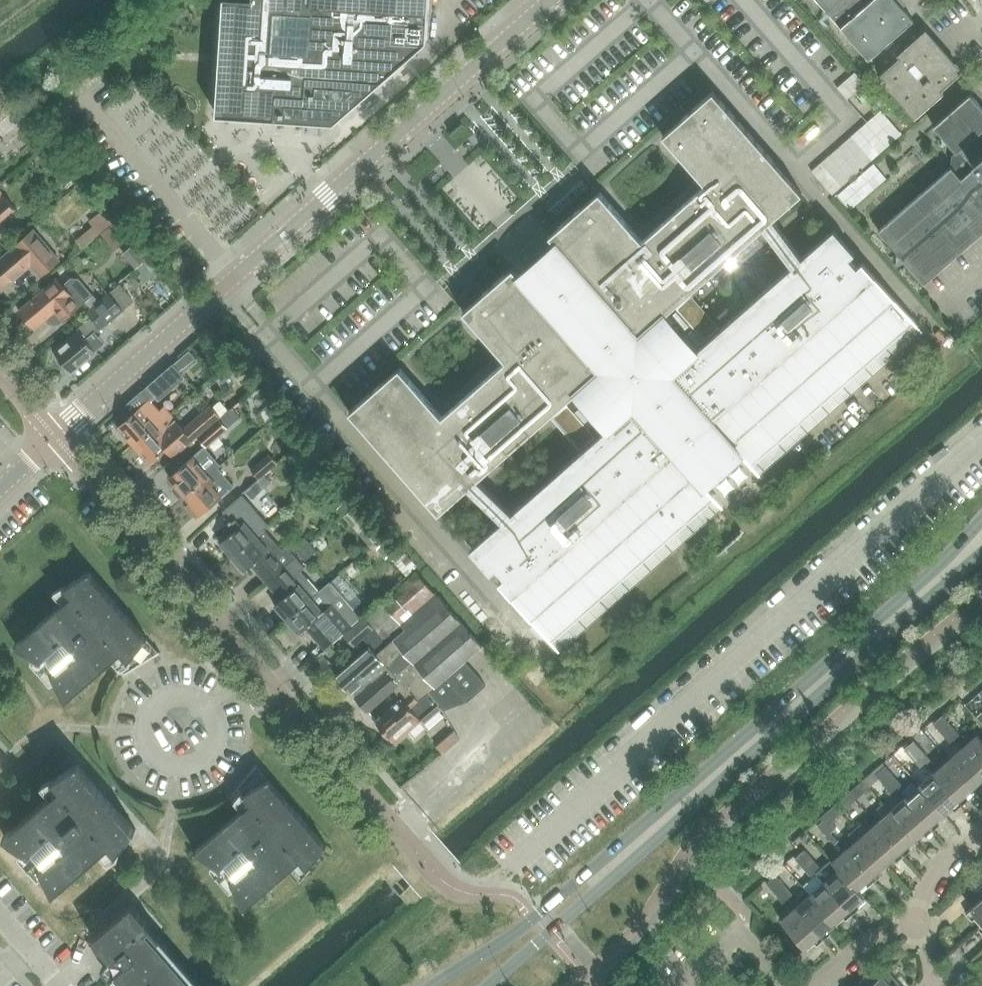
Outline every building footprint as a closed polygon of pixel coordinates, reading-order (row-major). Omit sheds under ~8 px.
[(334,122),(426,40),(429,0),(224,0),(216,114),(334,122)] [(895,0),(815,0),(868,60),(913,20),(895,0)] [(880,74),(885,79),(881,83),(915,122),(945,96),(941,91),(960,74),(926,34),(880,74)] [(506,361),(443,417),(399,368),(349,412),(438,513),(468,487),(503,521),(476,545),(504,577),(499,582),(549,638),(712,494),(704,484),(740,453),(749,462),(913,318),(863,261),(857,266),(829,234),(802,258),(772,219),(802,193),(713,92),(663,136),(706,185),(643,241),(599,192),(549,236),(557,244),(539,260),(520,276),(513,268),(463,312),(506,361)] [(950,167),(878,229),(924,283),(981,233),(981,108),(970,95),(933,127),(955,153),(951,157),(950,167)] [(3,138),(24,120),(15,109),(0,122),(0,135),(3,138)] [(882,112),(812,172),(833,196),(903,136),(882,112)] [(874,165),(838,196),(851,211),(887,180),(874,165)] [(72,176),(66,169),(62,172),(68,179),(72,176)] [(86,185),(83,188),(94,202),(97,199),(86,185)] [(16,208),(0,189),(0,221),(16,208)] [(94,222),(77,236),(83,244),(116,216),(107,205),(91,218),(94,222)] [(117,218),(102,231),(115,246),(130,233),(117,218)] [(59,259),(33,229),(15,244),(17,247),(0,261),(0,288),(2,291),(33,265),(41,275),(59,259)] [(72,279),(64,286),(61,283),(57,278),(24,306),(18,311),(24,318),(34,329),(45,319),(46,320),(47,320),(47,321),(48,322),(49,322),(50,323),(51,323),(52,324),(53,324),(54,324),(55,324),(56,324),(57,324),(58,323),(59,323),(60,323),(61,322),(62,321),(63,321),(80,306),(92,295),(79,279),(72,279)] [(119,284),(108,293),(122,309),(123,310),(133,301),(119,284)] [(54,353),(71,372),(95,351),(85,339),(100,326),(102,329),(123,310),(122,309),(108,293),(87,312),(92,318),(65,341),(66,342),(54,353)] [(225,342),(216,349),(227,363),(236,356),(225,342)] [(173,365),(142,392),(150,402),(157,396),(158,398),(182,376),(173,365)] [(205,383),(200,388),(204,393),(209,388),(205,383)] [(135,445),(170,414),(164,408),(159,412),(150,402),(142,392),(120,412),(127,420),(119,426),(120,427),(119,430),(125,436),(128,436),(135,445)] [(183,429),(192,440),(219,416),(210,405),(183,429)] [(176,421),(170,414),(135,445),(141,451),(141,454),(146,460),(149,460),(151,463),(172,444),(180,453),(193,442),(175,422),(176,421)] [(217,419),(198,436),(207,446),(226,430),(217,419)] [(203,448),(168,479),(175,486),(172,489),(172,492),(178,499),(181,499),(184,497),(185,498),(218,469),(217,468),(219,466),(210,456),(203,448)] [(268,454),(250,470),(257,479),(262,475),(276,463),(268,454)] [(218,469),(185,498),(190,503),(187,506),(197,518),(221,497),(234,486),(233,485),(218,469)] [(234,500),(241,508),(270,483),(262,475),(257,479),(240,494),(234,500)] [(351,496),(337,508),(343,514),(356,502),(351,496)] [(345,516),(370,546),(384,534),(358,504),(345,516)] [(219,544),(232,558),(256,536),(238,514),(221,529),(228,536),(219,544)] [(282,515),(275,520),(279,525),(286,520),(282,515)] [(252,564),(267,582),(297,556),(289,546),(284,550),(265,528),(256,536),(232,558),(244,572),(252,564)] [(293,547),(299,554),(310,545),(304,538),(293,547)] [(299,554),(305,561),(316,552),(310,545),(299,554)] [(274,606),(286,620),(320,591),(301,569),(306,565),(297,556),(267,582),(282,599),(274,606)] [(158,651),(146,638),(147,637),(146,636),(145,637),(90,573),(90,572),(90,571),(63,587),(63,588),(65,587),(72,595),(17,643),(16,642),(15,643),(41,661),(52,673),(66,701),(67,701),(66,699),(120,653),(133,668),(160,652),(159,651),(158,651)] [(376,654),(388,668),(394,675),(395,674),(401,680),(402,679),(421,699),(428,693),(442,708),(444,710),(445,709),(453,706),(458,697),(462,695),(467,701),(468,700),(467,698),(483,684),(485,686),(486,685),(465,661),(482,645),(435,592),(433,594),(415,573),(381,603),(404,629),(386,644),(376,654)] [(359,618),(329,583),(320,591),(286,620),(298,634),(306,627),(325,648),(359,618)] [(373,630),(386,644),(404,629),(381,603),(364,619),(373,630)] [(354,647),(373,630),(364,619),(344,636),(354,647)] [(350,695),(353,692),(368,679),(371,683),(388,668),(376,654),(373,651),(361,661),(357,657),(334,677),(350,695)] [(368,679),(353,692),(356,695),(354,697),(368,713),(393,691),(401,699),(375,722),(382,731),(381,732),(387,740),(389,738),(391,741),(404,730),(407,733),(419,722),(422,725),(442,708),(428,693),(421,699),(402,679),(401,680),(395,674),(394,675),(388,668),(371,683),(368,679)] [(933,724),(942,733),(951,725),(943,715),(933,724)] [(951,725),(942,733),(950,743),(960,734),(951,725)] [(963,747),(981,769),(981,738),(978,734),(963,747)] [(904,749),(912,758),(922,750),(914,741),(904,749)] [(948,760),(974,789),(981,783),(981,769),(963,747),(948,760)] [(922,750),(912,758),(921,768),(931,759),(922,750)] [(948,760),(934,773),(961,804),(976,791),(974,789),(948,760)] [(51,778),(52,779),(59,787),(5,834),(4,833),(3,834),(30,852),(40,864),(54,892),(55,892),(54,891),(108,844),(115,852),(116,852),(135,828),(134,827),(134,828),(78,764),(79,763),(78,762),(51,778)] [(298,860),(307,868),(326,843),(325,842),(325,843),(269,779),(270,778),(269,777),(268,778),(256,764),(257,763),(256,763),(236,787),(250,802),(196,849),(195,848),(194,850),(220,867),(231,879),(245,908),(246,907),(245,906),(298,860)] [(875,774),(884,784),(893,775),(885,766),(875,774)] [(934,773),(919,785),(945,815),(953,808),(954,810),(961,804),(934,773)] [(893,775),(884,784),(892,793),(902,785),(893,775)] [(863,780),(849,792),(855,800),(870,787),(863,780)] [(919,785),(905,798),(932,829),(947,817),(919,785)] [(849,792),(834,805),(841,813),(855,800),(849,792)] [(905,798),(890,811),(916,840),(924,834),(925,836),(932,829),(905,798)] [(883,817),(876,823),(904,855),(910,849),(909,847),(916,840),(890,811),(884,803),(877,809),(883,817)] [(822,821),(817,825),(826,834),(836,826),(832,822),(835,819),(834,818),(841,813),(834,805),(820,818),(822,821)] [(862,822),(855,829),(862,836),(888,866),(895,859),(897,861),(904,855),(876,823),(869,830),(862,822)] [(836,826),(826,834),(834,844),(844,835),(836,826)] [(854,842),(847,849),(875,880),(881,874),(880,873),(888,866),(862,836),(855,829),(848,835),(854,842)] [(795,858),(803,867),(813,859),(805,849),(795,858)] [(847,849),(832,862),(839,869),(859,891),(867,884),(868,886),(875,880),(847,849)] [(813,859),(803,867),(812,877),(822,868),(813,859)] [(822,868),(817,873),(825,882),(852,913),(868,900),(861,892),(861,893),(859,891),(839,869),(832,862),(831,860),(822,868)] [(766,883),(775,893),(784,884),(776,874),(766,883)] [(825,882),(810,894),(836,924),(844,918),(845,920),(852,913),(825,882)] [(784,884),(775,893),(783,902),(793,894),(784,884)] [(810,894),(796,907),(824,939),(830,933),(828,931),(836,924),(810,894)] [(979,927),(981,925),(981,898),(966,912),(979,927)] [(146,929),(151,925),(132,903),(93,937),(119,968),(115,972),(127,985),(196,985),(146,929)] [(796,907),(781,920),(807,950),(815,943),(817,945),(824,939),(796,907)] [(854,985),(902,985),(888,970),(871,984),(865,976),(859,982),(854,985)]
